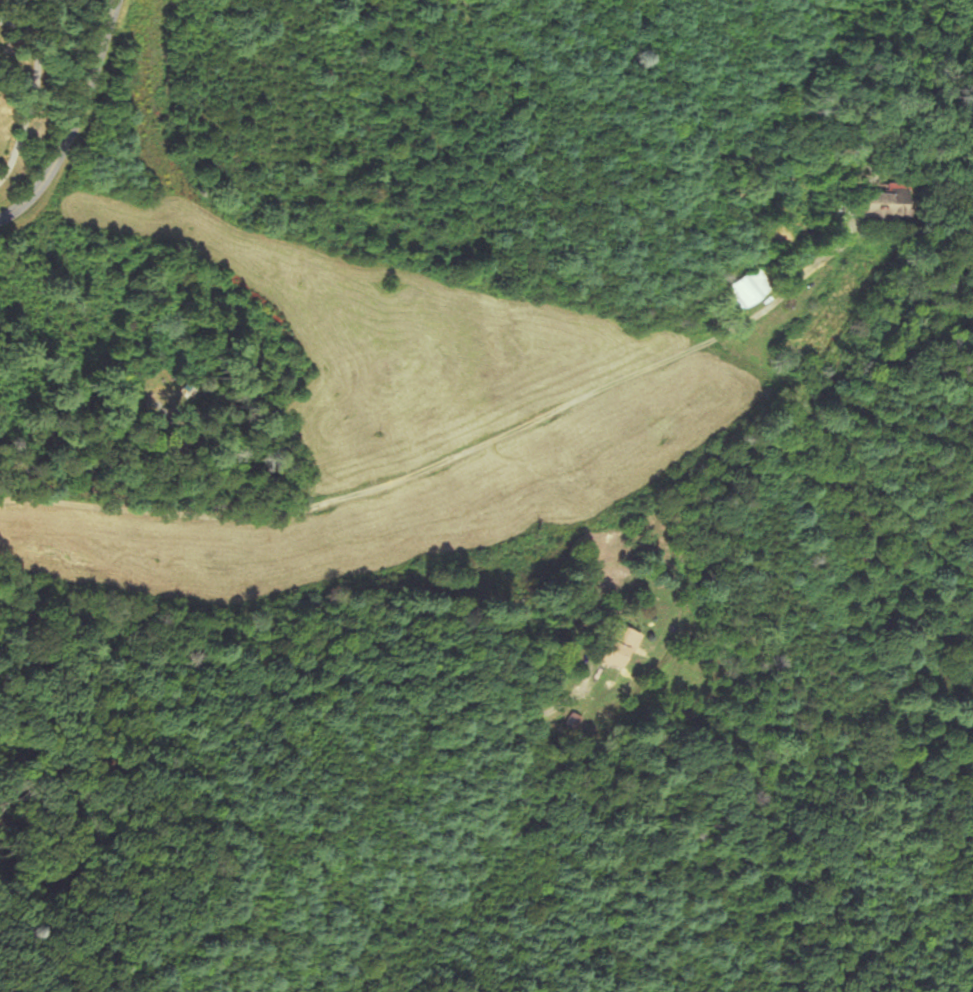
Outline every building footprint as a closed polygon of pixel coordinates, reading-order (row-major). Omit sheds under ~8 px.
[(628,672),(643,635),(627,629),(621,644),(615,642),(607,663),(628,672)]
